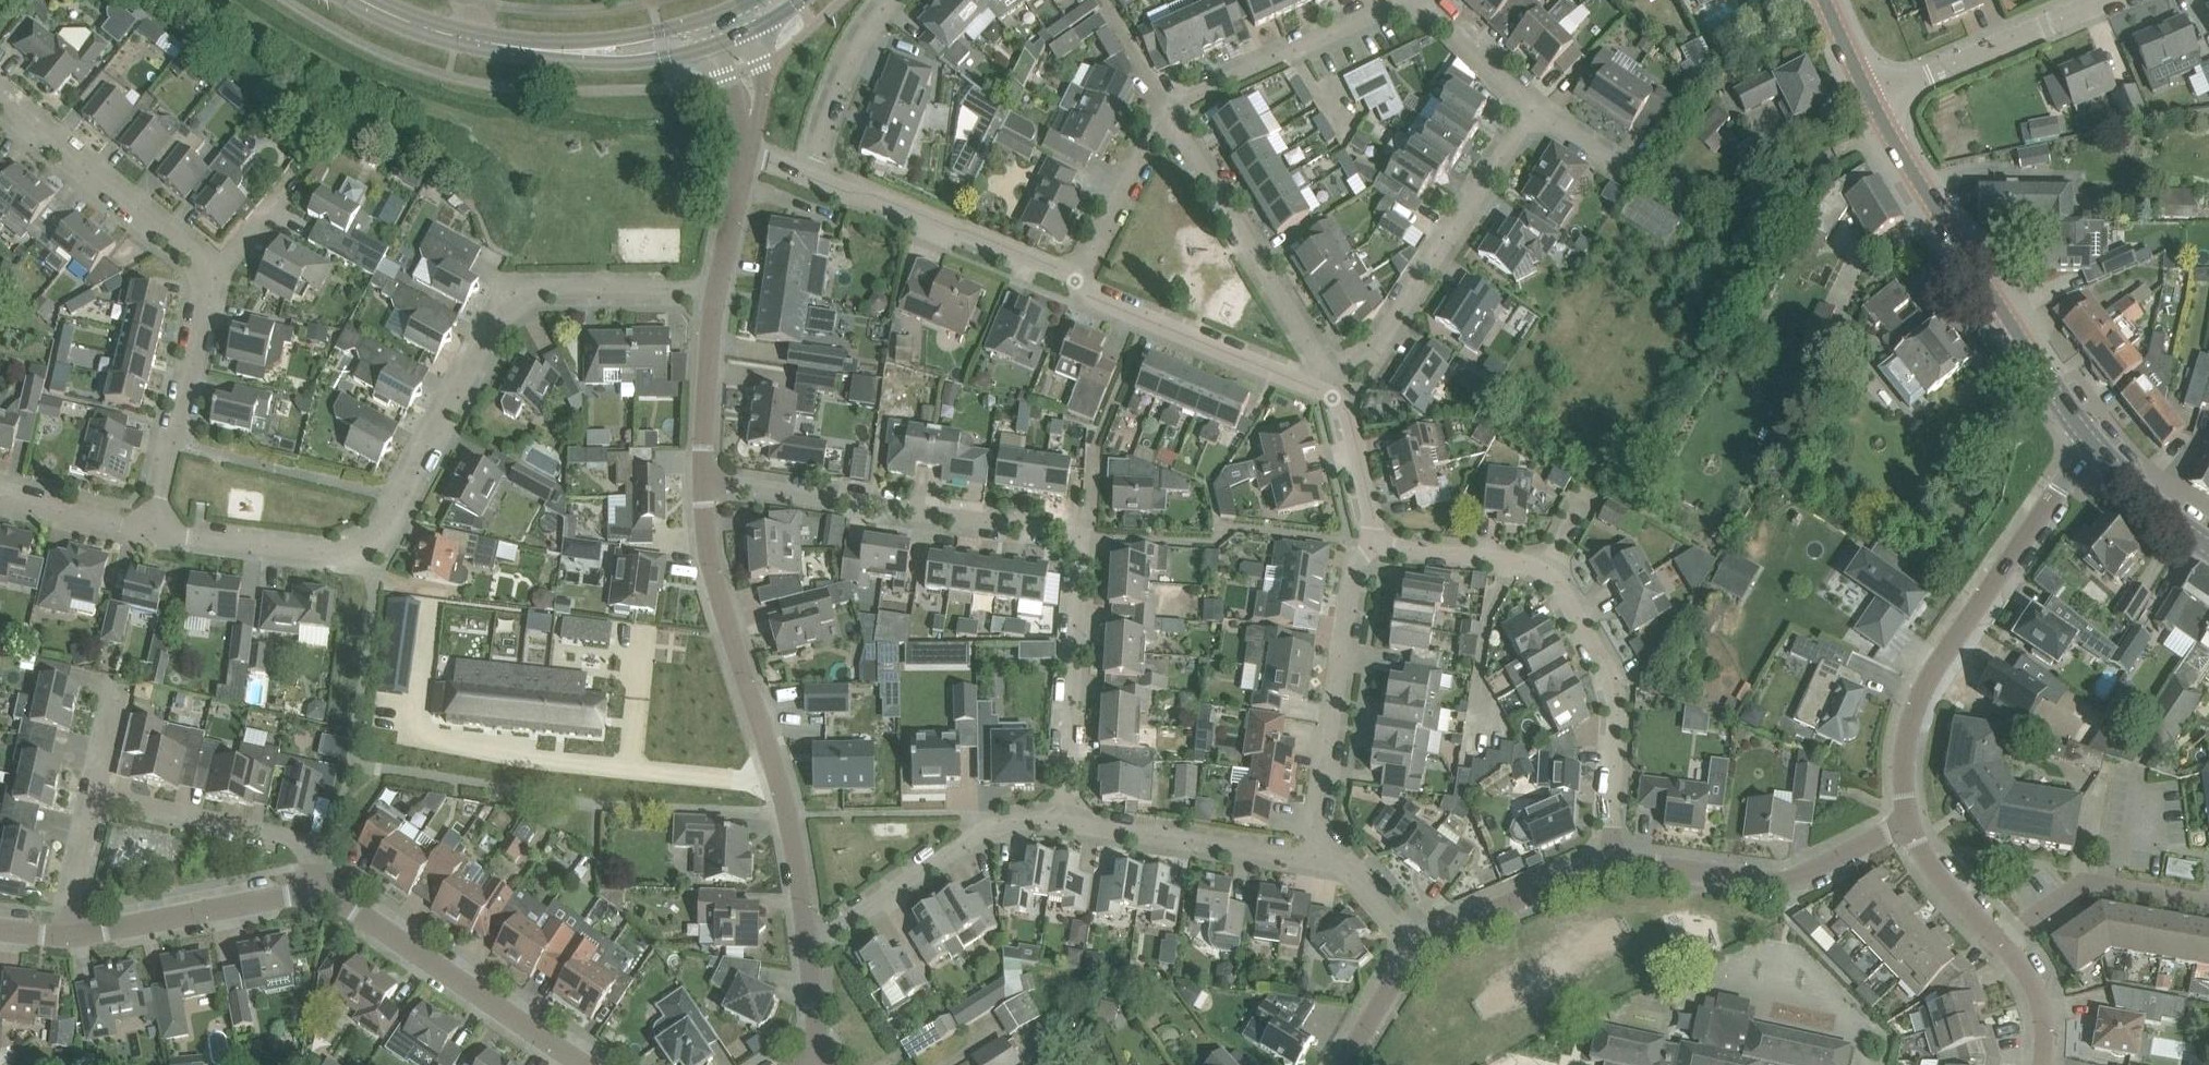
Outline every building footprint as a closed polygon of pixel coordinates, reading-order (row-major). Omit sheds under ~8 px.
[(29,8),(44,19),(52,9),(41,0),(36,0),(29,8)] [(997,18),(981,0),(941,0),(939,2),(937,0),(933,4),(965,35),(973,42),(997,18)] [(1025,2),(1024,0),(981,0),(997,18),(999,21),(1025,2)] [(1100,7),(1095,0),(1089,0),(1065,17),(1072,27),(1100,7)] [(1132,3),(1130,0),(1119,0),(1124,8),(1132,3)] [(1214,49),(1230,41),(1231,44),(1237,41),(1230,26),(1243,20),(1233,1),(1233,0),(1191,0),(1196,10),(1214,49)] [(1276,17),(1268,0),(1243,0),(1256,27),(1276,17)] [(1295,8),(1291,0),(1268,0),(1276,17),(1295,8)] [(1295,8),(1314,0),(1291,0),(1295,8)] [(1471,6),(1480,16),(1484,12),(1493,20),(1502,11),(1511,19),(1529,0),(1477,0),(1471,6)] [(1575,7),(1568,0),(1563,0),(1545,19),(1539,13),(1543,9),(1533,0),(1529,0),(1511,19),(1522,30),(1506,46),(1514,54),(1520,47),(1529,55),(1575,7)] [(1933,27),(1982,7),(1979,0),(1922,0),(1933,27)] [(110,20),(101,30),(119,45),(138,21),(114,2),(107,11),(108,19),(110,20)] [(948,52),(965,35),(933,4),(929,8),(931,10),(918,24),(928,33),(919,42),(936,56),(940,59),(948,52)] [(1175,20),(1174,21),(1167,6),(1147,15),(1150,25),(1138,30),(1149,55),(1162,50),(1170,68),(1187,61),(1189,63),(1194,61),(1175,20)] [(1573,46),(1566,39),(1578,27),(1569,18),(1578,9),(1575,7),(1529,55),(1539,65),(1533,72),(1541,80),(1555,65),(1564,74),(1579,59),(1581,56),(1572,47),(1573,46)] [(1198,56),(1214,49),(1196,10),(1175,20),(1194,61),(1199,59),(1198,56)] [(174,60),(184,48),(148,19),(138,31),(174,60)] [(2183,19),(2135,39),(2144,59),(2147,67),(2142,70),(2152,94),(2170,86),(2168,81),(2194,70),(2189,57),(2197,54),(2191,39),(2183,19)] [(55,41),(48,36),(31,22),(14,44),(35,62),(34,64),(35,66),(29,74),(55,95),(72,75),(80,82),(93,67),(91,65),(106,46),(94,37),(79,56),(57,38),(55,41)] [(1059,24),(1048,32),(1054,41),(1066,32),(1059,24)] [(1108,28),(1096,36),(1110,60),(1123,53),(1108,28)] [(1058,61),(1081,45),(1073,33),(1050,49),(1058,61)] [(1645,35),(1637,47),(1648,54),(1656,43),(1645,35)] [(1702,39),(1682,50),(1688,63),(1694,77),(1712,59),(1702,39)] [(1029,42),(1023,48),(1037,63),(1046,45),(1041,40),(1033,47),(1029,42)] [(1415,44),(1409,47),(1409,48),(1413,55),(1419,52),(1416,43),(1415,44)] [(184,48),(174,60),(175,60),(168,69),(181,79),(197,58),(184,48)] [(1604,50),(1575,94),(1608,116),(1633,78),(1611,64),(1616,57),(1604,50)] [(2062,75),(2045,82),(2057,110),(2074,103),(2074,105),(2114,88),(2109,74),(2100,54),(2060,71),(2062,75)] [(926,90),(933,71),(895,57),(885,86),(881,84),(870,114),(876,116),(862,153),(902,168),(930,91),(926,90)] [(1350,91),(1386,72),(1380,60),(1344,79),(1350,91)] [(1788,122),(1807,112),(1827,103),(1806,62),(1775,78),(1772,72),(1752,82),(1735,92),(1746,113),(1782,94),(1786,101),(1779,105),(1788,122)] [(2200,66),(2208,87),(2208,63),(2200,66)] [(1432,99),(1478,129),(1478,128),(1474,125),(1487,106),(1467,93),(1475,82),(1452,67),(1445,79),(1442,77),(1430,93),(1431,97),(1433,98),(1432,99)] [(1086,93),(1124,113),(1134,93),(1132,87),(1098,69),(1088,88),(1086,93)] [(110,140),(132,112),(134,110),(124,102),(130,94),(103,72),(92,86),(102,95),(90,109),(97,115),(90,123),(110,140)] [(1393,85),(1390,80),(1386,72),(1350,91),(1356,103),(1364,99),(1388,87),(1393,85)] [(1690,75),(1673,101),(1680,106),(1697,79),(1690,75)] [(243,91),(224,77),(216,87),(235,101),(243,91)] [(1298,95),(1307,90),(1299,78),(1291,83),(1298,95)] [(1633,78),(1608,116),(1630,131),(1643,111),(1654,119),(1667,101),(1671,94),(1658,86),(1654,93),(1633,78)] [(1004,130),(1012,115),(1012,114),(975,86),(961,106),(979,120),(953,171),(976,183),(997,144),(1004,130)] [(1124,113),(1086,93),(1072,86),(1061,109),(1112,137),(1116,138),(1124,121),(1121,119),(1124,113)] [(1364,99),(1370,111),(1394,99),(1388,87),(1364,99)] [(2127,126),(2134,123),(2147,118),(2134,88),(2114,96),(2127,126)] [(1306,107),(1311,103),(1314,102),(1307,90),(1298,95),(1306,107)] [(169,119),(162,120),(152,111),(158,103),(147,94),(134,110),(132,112),(142,121),(127,139),(134,145),(128,153),(148,170),(171,141),(183,126),(177,121),(169,119)] [(1465,148),(1478,129),(1432,99),(1420,118),(1465,148)] [(1225,141),(1258,120),(1246,102),(1214,122),(1225,141)] [(1716,105),(1691,131),(1714,153),(1725,142),(1717,134),(1731,119),(1716,105)] [(1100,159),(1112,137),(1061,109),(1060,111),(1061,111),(1050,132),(1043,145),(1069,158),(1075,146),(1100,159)] [(1004,130),(1032,144),(1036,135),(1033,126),(1012,115),(1004,130)] [(1321,132),(1329,127),(1322,115),(1313,120),(1321,132)] [(2057,117),(2029,122),(2033,144),(2061,139),(2057,117)] [(1453,167),(1465,148),(1420,118),(1407,137),(1453,167)] [(2147,118),(2134,123),(2140,138),(2153,132),(2147,118)] [(1232,161),(1265,141),(1269,139),(1258,120),(1225,141),(1236,158),(1232,161)] [(208,171),(209,170),(194,158),(205,143),(183,126),(171,141),(181,149),(165,169),(172,175),(165,184),(185,200),(208,171)] [(1328,144),(1336,139),(1329,127),(1321,132),(1328,144)] [(1004,130),(997,144),(1030,161),(1037,146),(1032,144),(1004,130)] [(1367,138),(1358,132),(1350,145),(1358,151),(1367,138)] [(1453,167),(1407,137),(1399,132),(1386,151),(1398,159),(1436,183),(1448,165),(1452,168),(1453,167)] [(219,179),(202,200),(209,205),(202,214),(222,230),(236,213),(246,221),(257,207),(247,199),(246,200),(237,192),(242,185),(243,182),(243,175),(243,173),(241,170),(254,155),(234,139),(221,156),(209,170),(208,171),(219,179)] [(1244,179),(1276,159),(1265,141),(1232,161),(1244,179)] [(1340,166),(1349,160),(1340,145),(1331,151),(1340,166)] [(1588,167),(1555,146),(1554,145),(1531,179),(1533,181),(1524,197),(1552,216),(1549,219),(1560,227),(1573,208),(1565,203),(1576,186),(1588,167)] [(2022,169),(2051,163),(2048,145),(2019,151),(2022,169)] [(1031,208),(1037,211),(1028,228),(1061,244),(1072,224),(1069,222),(1081,198),(1067,191),(1076,173),(1049,159),(1036,184),(1042,187),(1031,208)] [(1255,197),(1287,177),(1276,159),(1244,179),(1255,197)] [(1435,184),(1436,183),(1398,159),(1386,178),(1374,171),(1376,167),(1358,159),(1353,166),(1359,175),(1376,184),(1374,187),(1396,201),(1403,191),(1418,200),(1431,181),(1435,184)] [(1359,175),(1353,166),(1349,160),(1340,166),(1350,180),(1359,175)] [(320,164),(308,178),(320,185),(329,169),(320,164)] [(37,181),(17,165),(0,187),(0,223),(2,224),(37,181)] [(1871,240),(1886,232),(1904,220),(1879,178),(1875,181),(1866,166),(1831,188),(1806,226),(1826,240),(1850,205),(1871,240)] [(413,170),(406,182),(418,189),(425,176),(413,170)] [(1266,216),(1298,195),(1287,177),(1255,197),(1266,216)] [(336,236),(328,252),(374,277),(389,249),(357,231),(360,226),(354,222),(361,210),(358,209),(368,190),(349,180),(339,198),(322,189),(309,214),(320,221),(322,229),(336,236)] [(63,210),(52,201),(56,196),(37,181),(2,224),(22,241),(27,234),(37,242),(63,210)] [(2072,184),(2002,184),(1980,184),(1980,223),(2046,223),(2072,223),(2072,184)] [(2195,217),(2196,191),(2154,189),(2152,215),(2195,217)] [(1621,215),(1665,245),(1681,221),(1637,191),(1621,215)] [(1278,234),(1296,223),(1310,214),(1298,195),(1266,216),(1278,234)] [(1394,202),(1386,196),(1374,214),(1384,220),(1389,212),(1394,202)] [(462,204),(457,210),(464,216),(469,210),(462,204)] [(77,214),(73,219),(63,210),(37,242),(52,254),(45,263),(60,275),(72,260),(97,229),(77,214)] [(1412,227),(1394,215),(1389,212),(1384,220),(1379,227),(1402,243),(1412,227)] [(1553,232),(1543,226),(1525,214),(1516,228),(1510,223),(1506,228),(1499,223),(1479,254),(1513,277),(1527,255),(1543,265),(1561,237),(1553,232)] [(1307,281),(1344,258),(1331,237),(1339,232),(1331,220),(1325,224),(1306,235),(1313,246),(1293,259),(1307,281)] [(822,299),(828,265),(830,243),(820,241),(822,228),(772,221),(767,251),(770,252),(757,338),(802,345),(804,331),(833,335),(836,314),(807,310),(809,297),(822,299)] [(2044,271),(2066,271),(2090,271),(2090,238),(2089,238),(2089,223),(2072,223),(2046,223),(2046,238),(2044,238),(2044,271)] [(426,261),(416,279),(465,306),(473,291),(479,289),(478,283),(480,279),(468,273),(481,249),(435,224),(420,250),(423,260),(426,261)] [(95,289),(104,284),(123,274),(105,259),(116,245),(97,229),(72,260),(90,275),(85,281),(95,289)] [(1579,240),(1575,247),(1585,253),(1591,243),(1584,238),(1579,240)] [(330,267),(298,249),(280,239),(257,282),(291,301),(302,282),(317,291),(330,267)] [(1410,264),(1419,250),(1413,247),(1400,255),(1410,264)] [(2130,247),(2098,261),(2105,277),(2137,263),(2130,247)] [(1321,304),(1358,281),(1368,274),(1354,252),(1344,258),(1307,281),(1321,304)] [(16,268),(6,261),(0,268),(0,285),(1,286),(16,268)] [(1,286),(11,294),(25,276),(16,268),(1,286)] [(442,308),(400,285),(377,272),(371,284),(383,291),(382,293),(393,299),(392,300),(395,310),(414,320),(404,339),(437,357),(452,330),(435,321),(442,308)] [(964,335),(973,313),(982,293),(959,283),(960,279),(943,272),(935,293),(910,283),(900,309),(964,335)] [(1500,300),(1468,278),(1458,293),(1459,293),(1452,304),(1448,301),(1436,320),(1454,332),(1462,337),(1458,343),(1477,355),(1497,326),(1494,314),(1492,312),(1500,300)] [(1383,304),(1376,292),(1368,297),(1358,281),(1321,304),(1335,327),(1355,314),(1362,325),(1374,317),(1383,304)] [(1910,408),(1926,395),(1928,397),(1973,363),(1938,320),(1931,326),(1919,311),(1902,324),(1894,313),(1910,300),(1896,282),(1879,295),(1863,308),(1877,326),(1880,324),(1889,335),(1883,340),(1896,357),(1879,370),(1910,408)] [(2082,349),(2137,307),(2153,294),(2145,284),(2104,316),(2093,302),(2082,310),(2073,298),(2054,313),(2082,349)] [(128,308),(164,317),(165,316),(163,316),(168,293),(133,285),(131,294),(121,292),(118,305),(128,307),(128,308)] [(79,299),(84,308),(97,301),(92,292),(79,299)] [(31,310),(45,322),(56,309),(41,297),(31,310)] [(71,315),(84,308),(79,299),(66,306),(71,315)] [(1036,357),(1040,346),(1048,325),(1044,323),(1047,314),(1021,304),(1013,323),(999,317),(991,338),(985,350),(1013,362),(1031,369),(1036,357)] [(2138,369),(2149,355),(2147,354),(2138,361),(2131,349),(2142,341),(2131,327),(2144,317),(2137,307),(2082,349),(2113,389),(2120,383),(2138,369)] [(159,340),(164,317),(128,308),(128,309),(129,309),(124,332),(159,340)] [(233,330),(226,360),(238,362),(235,375),(262,381),(269,354),(276,356),(283,351),(285,343),(291,345),(295,330),(275,326),(276,324),(259,320),(251,318),(248,333),(233,330)] [(1810,322),(1800,340),(1834,357),(1844,339),(1810,322)] [(305,340),(325,345),(329,329),(309,324),(305,340)] [(1106,338),(1075,325),(1061,360),(1084,369),(1067,412),(1094,423),(1105,394),(1109,386),(1117,366),(1101,360),(1103,356),(1099,354),(1106,338)] [(72,343),(75,329),(65,327),(62,341),(72,343)] [(347,327),(336,348),(346,354),(355,350),(358,352),(361,362),(362,363),(373,369),(365,385),(376,391),(375,393),(376,394),(374,398),(388,406),(390,401),(408,411),(422,384),(406,375),(413,362),(394,352),(366,337),(347,327)] [(636,372),(636,331),(632,331),(632,335),(601,335),(601,356),(585,356),(585,378),(585,384),(636,384),(636,372)] [(668,356),(670,356),(670,331),(636,331),(636,372),(653,372),(653,384),(668,384),(668,356)] [(153,363),(159,340),(124,332),(119,355),(153,363)] [(2160,363),(2165,337),(2154,334),(2149,355),(2138,369),(2120,383),(2128,393),(2121,398),(2138,418),(2161,400),(2163,402),(2166,398),(2170,379),(2158,366),(2160,363)] [(897,337),(895,362),(913,363),(914,338),(897,337)] [(69,357),(72,343),(62,341),(59,355),(69,357)] [(812,348),(809,368),(856,376),(858,363),(846,361),(847,354),(812,348)] [(1448,368),(1435,360),(1417,348),(1388,393),(1424,417),(1434,402),(1428,398),(1448,368)] [(148,386),(153,363),(119,355),(113,377),(111,376),(111,377),(148,386)] [(1156,400),(1170,364),(1150,356),(1142,376),(1136,391),(1128,410),(1137,413),(1141,403),(1139,398),(1141,394),(1156,400)] [(1493,357),(1483,372),(1498,383),(1509,368),(1493,357)] [(2207,359),(2198,357),(2184,404),(2201,409),(2202,405),(2203,405),(2208,386),(2208,372),(2205,371),(2207,359)] [(1493,380),(1463,361),(1453,376),(1483,396),(1493,380)] [(505,388),(502,394),(506,396),(502,403),(504,413),(515,419),(528,396),(545,405),(560,378),(532,363),(529,368),(519,362),(505,388)] [(57,364),(54,378),(64,380),(66,366),(57,364)] [(1168,427),(1190,372),(1170,364),(1156,400),(1171,406),(1169,411),(1164,413),(1160,423),(1168,427)] [(45,382),(48,368),(32,365),(29,378),(27,378),(19,412),(37,416),(38,411),(41,397),(45,382)] [(799,369),(796,389),(799,389),(817,392),(835,394),(838,375),(799,369)] [(1195,416),(1210,380),(1190,372),(1168,427),(1176,430),(1180,420),(1178,415),(1180,410),(1195,416)] [(572,374),(563,379),(565,384),(563,390),(574,411),(583,406),(578,396),(582,394),(572,374)] [(148,386),(111,377),(106,401),(140,409),(146,386),(148,386)] [(853,378),(850,403),(875,407),(879,381),(853,378)] [(1208,443),(1230,388),(1210,380),(1195,416),(1210,422),(1208,427),(1203,429),(1199,439),(1208,443)] [(50,391),(65,395),(67,384),(53,381),(50,391)] [(957,407),(961,388),(945,385),(941,404),(957,407)] [(217,398),(211,424),(215,425),(218,431),(225,427),(268,437),(272,420),(267,419),(272,396),(242,389),(235,387),(232,401),(217,398)] [(1236,432),(1242,417),(1250,397),(1230,388),(1208,443),(1216,446),(1220,436),(1218,431),(1220,426),(1236,432)] [(756,391),(748,445),(772,448),(770,460),(825,468),(828,444),(793,439),(797,414),(814,416),(817,392),(799,389),(798,397),(756,391)] [(1020,392),(1017,401),(1027,405),(1030,395),(1020,392)] [(383,417),(342,394),(334,409),(337,419),(355,429),(345,448),(378,466),(393,439),(376,430),(383,417)] [(313,399),(297,395),(295,403),(303,413),(309,415),(313,399)] [(58,416),(61,402),(41,397),(38,411),(58,416)] [(2162,449),(2179,435),(2185,430),(2166,406),(2169,402),(2166,398),(2163,402),(2161,400),(2138,418),(2162,449)] [(1019,418),(1029,420),(1031,405),(1021,404),(1019,418)] [(923,406),(921,421),(934,423),(936,408),(923,406)] [(20,419),(0,415),(0,449),(13,452),(20,419)] [(1027,434),(1029,420),(1019,418),(1017,433),(1027,434)] [(1061,437),(1063,422),(1053,421),(1051,435),(1061,437)] [(126,430),(92,422),(86,446),(94,448),(88,476),(124,484),(132,449),(122,447),(126,430)] [(930,467),(935,431),(910,427),(911,425),(891,422),(888,441),(892,442),(888,471),(908,474),(909,472),(915,473),(916,465),(930,467)] [(1257,477),(1304,466),(1301,453),(1309,451),(1307,444),(1309,443),(1305,422),(1271,431),(1262,444),(1265,459),(1254,462),(1257,477)] [(1391,476),(1433,466),(1450,462),(1441,426),(1434,426),(1401,434),(1404,447),(1389,451),(1392,463),(1388,464),(1391,476)] [(965,435),(961,435),(935,431),(930,467),(944,469),(943,477),(949,478),(949,480),(969,483),(970,480),(986,482),(985,486),(987,486),(991,455),(974,452),(974,447),(974,444),(972,440),(970,438),(968,437),(965,435)] [(610,432),(587,432),(587,447),(610,446),(610,432)] [(658,433),(636,432),(636,449),(657,449),(658,433)] [(1156,453),(1138,446),(1134,456),(1152,464),(1156,453)] [(609,454),(608,454),(608,450),(601,450),(586,450),(568,450),(568,464),(617,464),(617,486),(626,486),(626,498),(665,498),(665,473),(653,473),(653,463),(631,463),(631,454),(609,454)] [(2190,484),(2208,494),(2208,450),(2190,484)] [(855,451),(850,480),(864,482),(868,453),(855,451)] [(1019,490),(1024,455),(1000,451),(995,487),(1019,490)] [(1042,494),(1048,458),(1024,455),(1019,490),(1042,494)] [(1190,483),(1150,466),(1130,457),(1129,481),(1115,480),(1114,511),(1151,513),(1152,492),(1190,495),(1190,483)] [(480,519),(502,477),(467,458),(444,500),(480,519)] [(1048,458),(1042,494),(1067,497),(1072,462),(1048,458)] [(519,465),(510,481),(548,502),(557,485),(519,465)] [(1279,514),(1303,509),(1324,504),(1319,483),(1316,484),(1315,477),(1307,479),(1304,466),(1257,477),(1261,491),(1272,489),(1279,514)] [(1452,501),(1446,478),(1436,480),(1433,466),(1391,476),(1394,489),(1397,488),(1400,500),(1416,496),(1419,509),(1452,501)] [(1555,470),(1548,481),(1564,491),(1571,479),(1555,470)] [(1218,497),(1230,491),(1222,474),(1214,485),(1218,497)] [(1517,479),(1488,476),(1484,514),(1499,515),(1498,520),(1505,521),(1505,524),(1524,526),(1528,495),(1515,494),(1517,479)] [(1237,518),(1234,505),(1230,491),(1218,497),(1223,516),(1237,518)] [(608,542),(609,542),(631,542),(631,533),(653,533),(653,523),(665,523),(665,498),(626,498),(608,498),(608,528),(608,542)] [(1618,530),(1628,511),(1609,501),(1599,519),(1618,530)] [(800,539),(800,535),(798,513),(770,515),(771,529),(749,531),(749,538),(746,539),(746,550),(750,550),(750,554),(788,552),(788,540),(800,539)] [(1141,514),(1125,513),(1124,526),(1140,527),(1141,514)] [(827,516),(825,531),(844,533),(846,518),(827,516)] [(2120,574),(2124,577),(2133,567),(2129,563),(2137,553),(2129,546),(2132,542),(2106,519),(2092,535),(2085,529),(2072,544),(2114,580),(2120,574)] [(29,559),(34,537),(0,530),(0,568),(26,574),(29,559)] [(507,545),(466,536),(445,530),(441,545),(422,541),(414,577),(435,582),(461,587),(468,583),(470,574),(466,568),(464,567),(466,558),(475,560),(476,554),(504,560),(507,545)] [(888,542),(865,538),(863,553),(846,550),(841,580),(858,582),(858,585),(869,587),(870,578),(883,580),(888,542)] [(562,564),(600,567),(602,542),(564,539),(562,564)] [(905,592),(909,567),(912,545),(888,542),(883,580),(895,581),(893,591),(905,592)] [(1307,548),(1285,545),(1277,543),(1273,569),(1268,568),(1266,581),(1324,590),(1327,565),(1305,562),(1307,548)] [(97,605),(103,579),(108,558),(87,553),(88,550),(71,546),(68,557),(52,554),(47,575),(40,608),(67,614),(71,599),(97,605)] [(1168,548),(1155,547),(1133,546),(1132,559),(1113,558),(1111,582),(1150,585),(1150,572),(1160,573),(1161,562),(1167,562),(1168,548)] [(1639,551),(1625,559),(1618,546),(1590,562),(1601,580),(1603,578),(1607,584),(1611,582),(1618,593),(1652,574),(1639,551)] [(950,592),(955,558),(956,552),(944,550),(943,557),(930,555),(925,588),(950,592)] [(665,558),(644,555),(617,551),(612,589),(617,589),(615,607),(654,612),(659,574),(663,575),(665,558)] [(751,578),(773,577),(802,575),(800,551),(788,552),(750,554),(751,578)] [(1219,570),(1220,552),(1208,552),(1206,570),(1219,570)] [(1731,552),(1713,585),(1736,598),(1754,566),(1731,552)] [(973,595),(978,562),(979,555),(968,553),(967,560),(955,558),(950,592),(973,595)] [(1881,566),(1865,555),(1849,578),(1880,599),(1859,630),(1883,646),(1904,616),(1908,619),(1922,599),(1918,596),(1923,589),(1899,572),(1894,579),(1879,569),(1881,566)] [(997,599),(1002,565),(1003,558),(991,557),(990,563),(978,562),(973,595),(997,599)] [(1020,602),(1025,568),(1026,562),(1014,560),(1013,567),(1002,565),(997,599),(1020,602)] [(1043,605),(1048,574),(1049,565),(1037,563),(1037,570),(1025,568),(1020,602),(1043,605)] [(2155,622),(2171,633),(2175,627),(2180,631),(2193,640),(2198,643),(2201,645),(2208,633),(2208,571),(2201,565),(2182,593),(2176,589),(2164,607),(2155,622)] [(131,608),(157,614),(166,576),(133,568),(124,605),(110,602),(101,642),(122,647),(131,608)] [(1450,587),(1452,574),(1426,570),(1423,583),(1406,580),(1402,603),(1441,609),(1454,611),(1457,588),(1450,587)] [(1672,610),(1665,597),(1652,574),(1618,593),(1625,605),(1621,608),(1624,614),(1622,616),(1632,633),(1651,622),(1659,617),(1672,610)] [(187,616),(236,622),(241,583),(192,577),(187,616)] [(800,580),(788,584),(791,597),(804,594),(800,580)] [(1320,615),(1324,590),(1266,581),(1264,594),(1258,593),(1254,618),(1295,625),(1297,611),(1320,615)] [(834,582),(816,583),(816,592),(826,590),(834,588),(834,582)] [(1149,597),(1150,585),(1111,582),(1110,605),(1136,607),(1135,619),(1155,621),(1155,609),(1157,609),(1158,597),(1149,597)] [(783,615),(770,619),(779,654),(779,653),(780,656),(784,658),(795,655),(796,653),(795,649),(800,648),(824,642),(820,624),(834,620),(831,609),(853,603),(848,584),(834,588),(826,590),(827,590),(817,593),(796,598),(799,611),(783,615)] [(2127,621),(2132,624),(2150,596),(2134,586),(2116,614),(2127,621)] [(300,628),(308,628),(330,631),(334,594),(305,590),(304,596),(294,595),(294,598),(280,596),(277,623),(272,623),(271,619),(262,617),(261,631),(300,635),(300,628)] [(554,610),(556,599),(554,598),(548,591),(541,590),(534,595),(532,603),(538,609),(545,611),(549,609),(554,610)] [(2082,645),(2093,630),(2054,598),(2045,612),(2046,613),(2044,617),(2033,610),(2031,612),(2027,609),(2018,624),(2022,627),(2015,636),(2032,647),(2030,651),(2048,664),(2051,660),(2055,663),(2071,638),(2082,645)] [(556,599),(554,610),(554,612),(570,615),(572,601),(556,599)] [(1223,624),(1224,611),(1225,602),(1205,600),(1203,621),(1223,624)] [(1402,603),(1397,602),(1393,625),(1432,631),(1435,609),(1441,610),(1441,609),(1402,603)] [(1719,616),(1701,605),(1691,620),(1710,632),(1719,616)] [(400,607),(393,666),(415,669),(422,670),(423,660),(429,610),(422,609),(400,607)] [(1521,660),(1555,640),(1543,619),(1532,626),(1525,614),(1502,627),(1521,660)] [(936,616),(933,632),(943,633),(946,617),(936,616)] [(967,637),(969,620),(959,619),(957,635),(967,637)] [(1015,636),(1017,620),(1007,619),(1004,634),(1015,636)] [(969,620),(967,637),(977,638),(980,622),(969,620)] [(1025,638),(1027,622),(1017,620),(1015,636),(1025,638)] [(1162,634),(1184,636),(1185,623),(1163,621),(1162,634)] [(584,622),(582,641),(609,645),(612,626),(584,622)] [(1478,638),(1481,624),(1470,623),(1468,637),(1478,638)] [(898,624),(896,644),(900,644),(909,644),(911,626),(898,624)] [(2124,671),(2148,636),(2130,624),(2106,660),(2124,671)] [(1428,654),(1432,631),(1393,625),(1390,649),(1413,652),(1411,665),(1436,669),(1439,656),(1428,654)] [(247,675),(248,671),(251,645),(253,630),(234,628),(230,663),(233,663),(232,673),(247,675)] [(1146,643),(1155,643),(1156,632),(1108,629),(1107,653),(1145,655),(1146,643)] [(1292,634),(1270,630),(1263,629),(1261,643),(1270,645),(1267,669),(1310,676),(1314,650),(1290,647),(1292,634)] [(2132,734),(2166,757),(2178,740),(2207,697),(2199,692),(2208,675),(2208,633),(2201,645),(2198,643),(2193,640),(2170,675),(2170,676),(2132,734)] [(1478,638),(1468,637),(1463,636),(1459,656),(1475,658),(1478,638)] [(1859,675),(1845,669),(1853,651),(1823,637),(1818,647),(1799,638),(1791,654),(1819,666),(1808,691),(1801,706),(1807,709),(1801,723),(1819,731),(1817,734),(1842,745),(1844,740),(1845,740),(1847,741),(1849,741),(1851,740),(1852,740),(1854,739),(1856,738),(1857,737),(1858,735),(1858,734),(1859,732),(1859,730),(1859,729),(1859,727),(1859,726),(1858,725),(1857,723),(1856,722),(1855,721),(1853,720),(1866,692),(1860,689),(1862,684),(1863,682),(1863,681),(1862,679),(1862,678),(1861,677),(1860,676),(1859,675)] [(1567,661),(1567,660),(1555,640),(1521,660),(1505,670),(1517,689),(1528,682),(1529,683),(1562,662),(1563,663),(1567,661)] [(90,643),(71,647),(75,667),(94,663),(90,643)] [(866,645),(860,666),(860,684),(882,684),(900,684),(900,644),(896,644),(879,644),(866,645)] [(1056,644),(1043,644),(1043,661),(1056,660),(1056,644)] [(251,645),(248,671),(265,673),(269,647),(251,645)] [(1144,667),(1145,655),(1107,653),(1105,676),(1139,678),(1138,690),(1152,691),(1167,692),(1168,679),(1153,678),(1154,668),(1144,667)] [(156,655),(149,684),(164,688),(169,670),(171,658),(156,655)] [(1995,667),(1978,693),(1995,704),(1990,711),(2020,723),(2050,678),(2020,658),(2008,676),(1995,667)] [(49,662),(39,660),(37,659),(37,660),(33,676),(42,678),(37,700),(75,709),(80,685),(45,677),(49,662)] [(1201,660),(1200,672),(1210,673),(1211,661),(1201,660)] [(1574,682),(1563,663),(1562,662),(1529,683),(1540,702),(1574,682)] [(436,685),(432,715),(447,717),(447,723),(580,736),(602,738),(606,695),(585,693),(573,691),(575,674),(470,663),(469,681),(451,679),(451,687),(436,685)] [(1445,671),(1427,669),(1405,666),(1403,680),(1390,678),(1387,701),(1438,710),(1438,709),(1445,671)] [(1310,676),(1267,669),(1258,668),(1253,693),(1251,707),(1280,711),(1282,698),(1306,702),(1310,676)] [(1552,750),(1553,750),(1578,749),(1571,728),(1582,722),(1575,709),(1586,703),(1574,682),(1540,702),(1560,735),(1548,741),(1551,747),(1552,750)] [(900,684),(882,684),(883,697),(885,697),(885,718),(900,717),(900,684)] [(976,688),(955,689),(956,710),(956,722),(956,724),(977,723),(977,704),(976,688)] [(846,689),(807,689),(808,713),(847,713),(846,689)] [(1152,691),(1138,690),(1123,689),(1122,701),(1103,701),(1102,724),(1140,726),(1141,714),(1151,714),(1152,691)] [(1181,694),(1180,710),(1197,710),(1197,695),(1181,694)] [(75,709),(37,700),(20,696),(15,719),(23,720),(19,737),(31,739),(35,724),(70,732),(75,709)] [(1438,709),(1438,710),(1387,701),(1383,724),(1432,732),(1438,733),(1442,709),(1438,709)] [(1467,714),(1469,702),(1461,701),(1459,713),(1467,714)] [(307,719),(324,722),(328,704),(317,702),(309,708),(307,719)] [(1751,702),(1741,719),(1758,730),(1768,713),(1751,702)] [(1030,740),(999,740),(999,718),(993,718),(992,704),(977,704),(977,723),(978,765),(996,764),(996,786),(1031,785),(1030,740)] [(1208,725),(1211,705),(1198,704),(1197,724),(1208,725)] [(1281,740),(1282,738),(1285,716),(1251,711),(1244,756),(1255,757),(1252,772),(1295,779),(1297,766),(1293,765),(1295,753),(1273,750),(1275,738),(1280,739),(1280,740),(1281,740)] [(168,725),(144,719),(131,716),(122,755),(136,758),(131,779),(155,784),(168,725)] [(2111,716),(2089,748),(2106,754),(2106,756),(2119,761),(2131,743),(2121,736),(2128,727),(2111,716)] [(1383,724),(1378,723),(1374,746),(1428,754),(1432,732),(1383,724)] [(1947,766),(1945,779),(1985,837),(1999,839),(2000,833),(2012,835),(2011,841),(2029,844),(2030,838),(2042,840),(2041,846),(2059,849),(2060,843),(2074,845),(2082,800),(2067,797),(2066,805),(2011,796),(1992,769),(1996,744),(2003,745),(2006,731),(1960,723),(1958,737),(1952,736),(1949,754),(1955,755),(1953,767),(1947,766)] [(1140,738),(1140,726),(1102,724),(1101,747),(1148,750),(1149,739),(1140,738)] [(206,733),(168,725),(155,784),(178,790),(183,769),(197,772),(204,740),(205,740),(206,733)] [(930,742),(912,742),(913,788),(947,787),(947,780),(961,780),(960,750),(960,734),(929,735),(930,742)] [(1462,746),(1464,736),(1452,735),(1451,745),(1462,746)] [(28,755),(31,739),(19,737),(13,763),(22,765),(19,778),(57,786),(63,763),(28,755)] [(338,756),(340,738),(319,737),(318,755),(338,756)] [(229,745),(205,740),(204,740),(197,772),(210,775),(206,796),(229,801),(238,762),(236,762),(225,759),(229,745)] [(280,750),(259,745),(245,742),(245,745),(240,744),(236,762),(238,762),(229,801),(253,806),(258,785),(271,788),(276,767),(279,755),(280,750)] [(1512,768),(1515,744),(1502,742),(1500,753),(1501,753),(1497,777),(1510,769),(1512,768)] [(2069,742),(2067,749),(2063,761),(2100,773),(2106,756),(2106,754),(2089,748),(2069,742)] [(2063,761),(2067,749),(2055,745),(2051,757),(2063,761)] [(871,746),(816,747),(817,789),(872,788),(871,746)] [(1421,792),(1428,754),(1374,746),(1371,770),(1383,772),(1381,786),(1407,790),(1421,792)] [(1552,750),(1551,747),(1539,753),(1541,758),(1552,759),(1552,765),(1550,790),(1560,791),(1560,800),(1522,816),(1536,849),(1575,833),(1570,822),(1575,820),(1576,792),(1578,792),(1579,766),(1577,766),(1578,750),(1578,749),(1553,750),(1552,750)] [(1202,764),(1204,750),(1194,749),(1193,763),(1202,764)] [(1815,804),(1820,770),(1821,761),(1800,750),(1796,780),(1793,801),(1815,804)] [(1501,753),(1500,753),(1488,751),(1486,762),(1483,786),(1497,777),(1501,753)] [(338,769),(317,764),(279,755),(276,767),(287,770),(278,813),(301,817),(302,815),(313,817),(317,799),(331,802),(338,769)] [(1512,768),(1510,769),(1515,782),(1535,773),(1529,759),(1512,768)] [(1152,804),(1153,790),(1155,762),(1116,760),(1115,773),(1105,772),(1102,801),(1152,804)] [(1486,762),(1473,760),(1471,771),(1472,771),(1468,795),(1483,786),(1486,762)] [(1723,810),(1730,762),(1712,760),(1709,787),(1642,779),(1639,807),(1667,810),(1665,828),(1703,833),(1706,808),(1723,810)] [(1198,768),(1177,767),(1175,799),(1196,801),(1198,768)] [(1252,772),(1234,769),(1231,784),(1240,785),(1240,787),(1234,821),(1268,827),(1275,828),(1278,802),(1287,803),(1289,791),(1293,791),(1295,779),(1252,772)] [(1472,771),(1471,771),(1458,769),(1454,798),(1461,799),(1468,795),(1472,771)] [(1837,801),(1840,777),(1823,774),(1820,799),(1837,801)] [(52,810),(57,786),(19,778),(16,791),(8,789),(2,815),(14,817),(17,802),(52,810)] [(1355,782),(1352,795),(1379,800),(1382,787),(1355,782)] [(1406,796),(1406,792),(1384,787),(1383,797),(1399,799),(1406,796)] [(1453,812),(1454,812),(1458,800),(1447,796),(1444,804),(1446,810),(1453,812)] [(1464,799),(1454,812),(1464,820),(1471,811),(1467,801),(1464,799)] [(1210,823),(1211,801),(1198,800),(1197,822),(1210,823)] [(1796,809),(1775,806),(1773,806),(1773,804),(1749,801),(1744,838),(1769,841),(1769,839),(1792,842),(1796,809)] [(1416,819),(1421,811),(1409,803),(1393,825),(1403,833),(1391,851),(1413,867),(1437,834),(1416,819)] [(402,826),(399,824),(381,811),(360,841),(373,850),(377,844),(385,849),(371,869),(390,882),(423,834),(405,822),(402,826)] [(50,849),(43,848),(45,840),(10,832),(14,817),(2,815),(0,822),(0,841),(4,842),(2,855),(46,865),(50,849)] [(706,832),(706,818),(676,816),(675,838),(674,847),(707,848),(706,880),(723,881),(745,882),(745,875),(750,875),(750,857),(746,856),(747,834),(706,832)] [(509,837),(499,852),(515,863),(525,848),(538,829),(524,820),(512,838),(509,837)] [(446,848),(437,843),(423,834),(390,882),(409,895),(423,875),(434,883),(460,844),(452,839),(446,848)] [(1475,850),(1462,841),(1457,848),(1437,834),(1413,867),(1435,882),(1448,865),(1458,872),(1475,850)] [(556,835),(550,844),(564,853),(570,845),(556,835)] [(470,865),(460,858),(466,849),(460,844),(434,883),(445,890),(432,910),(451,923),(484,875),(485,874),(470,865)] [(1516,850),(1497,859),(1505,876),(1524,868),(1516,850)] [(1048,897),(1055,852),(1045,851),(1044,855),(1029,852),(1024,883),(1009,881),(1004,909),(1030,913),(1032,895),(1048,897)] [(1086,914),(1087,905),(1090,884),(1077,882),(1081,860),(1065,858),(1066,854),(1055,852),(1048,897),(1064,900),(1063,910),(1086,914)] [(46,865),(2,855),(0,862),(0,880),(34,887),(36,880),(42,881),(46,865)] [(2168,859),(2167,875),(2195,878),(2197,862),(2168,859)] [(1138,911),(1144,866),(1134,864),(1134,868),(1118,866),(1115,887),(1102,885),(1099,907),(1097,916),(1120,919),(1122,908),(1138,911)] [(580,865),(573,875),(582,881),(589,872),(580,865)] [(1175,927),(1176,919),(1180,897),(1167,895),(1170,873),(1154,871),(1155,868),(1144,866),(1138,911),(1154,913),(1152,923),(1175,927)] [(1852,929),(1888,894),(1880,886),(1889,877),(1880,868),(1835,912),(1852,929)] [(484,916),(495,924),(512,899),(514,895),(484,875),(451,923),(470,936),(484,916)] [(1238,954),(1242,928),(1246,907),(1229,904),(1232,883),(1201,878),(1195,921),(1211,924),(1209,935),(1209,940),(1211,945),(1213,947),(1215,949),(1218,951),(1231,953),(1238,954)] [(985,907),(992,903),(990,879),(974,889),(981,900),(985,907)] [(624,888),(600,887),(600,898),(622,913),(624,888)] [(1300,947),(1301,940),(1304,918),(1291,916),(1295,892),(1261,887),(1255,925),(1282,929),(1280,944),(1300,947)] [(997,928),(992,919),(985,907),(981,900),(969,907),(958,888),(944,896),(942,893),(934,898),(964,948),(977,940),(997,928)] [(714,891),(700,890),(699,890),(698,927),(717,928),(716,946),(724,946),(758,947),(758,935),(766,927),(758,919),(759,908),(745,908),(741,911),(737,907),(735,907),(736,892),(714,891)] [(1868,946),(1914,902),(1906,894),(1896,903),(1888,894),(1852,929),(1868,946)] [(965,951),(964,948),(934,898),(925,904),(927,907),(914,915),(925,934),(913,941),(925,959),(930,968),(949,955),(952,959),(965,951)] [(512,964),(537,928),(526,921),(528,910),(512,899),(495,924),(506,931),(493,951),(512,964)] [(600,900),(593,911),(603,918),(610,907),(600,900)] [(1885,963),(1921,928),(1912,920),(1922,911),(1914,902),(1868,946),(1885,963)] [(2127,953),(2135,913),(2100,907),(2053,940),(2077,975),(2105,955),(2104,954),(2110,950),(2127,953)] [(1329,962),(1331,963),(1358,965),(1369,956),(1356,940),(1367,931),(1348,909),(1324,930),(1312,929),(1311,941),(1329,962)] [(1838,943),(1820,926),(1805,911),(1792,919),(1811,938),(1826,954),(1835,946),(1838,943)] [(2161,959),(2168,919),(2135,913),(2127,953),(2161,959)] [(548,977),(556,965),(575,936),(545,916),(537,928),(512,964),(531,977),(536,970),(548,977)] [(2193,965),(2201,925),(2168,919),(2161,959),(2193,965)] [(1087,945),(1088,922),(1071,921),(1070,945),(1087,945)] [(2201,925),(2193,965),(2208,968),(2208,926),(2201,925)] [(1901,980),(1946,936),(1938,928),(1929,937),(1921,928),(1885,963),(1901,980)] [(1169,935),(1167,951),(1176,952),(1178,936),(1169,935)] [(293,975),(290,958),(286,936),(250,943),(251,945),(238,947),(245,984),(293,975)] [(573,1006),(598,969),(606,957),(575,936),(556,965),(548,977),(559,985),(554,993),(573,1006)] [(1937,993),(1974,970),(1960,955),(1953,961),(1945,953),(1955,944),(1946,936),(1901,980),(1918,998),(1930,986),(1937,993)] [(911,1001),(908,997),(928,985),(905,947),(892,956),(884,942),(869,951),(867,948),(856,954),(863,966),(866,964),(882,991),(883,1003),(890,1014),(911,1001)] [(1004,961),(1030,964),(1030,962),(1024,962),(1024,946),(1003,947),(1004,961)] [(1843,970),(1852,962),(1835,946),(1826,954),(1843,970)] [(1069,950),(1067,964),(1082,966),(1084,952),(1069,950)] [(215,993),(211,976),(207,954),(185,959),(185,956),(162,960),(170,1001),(215,993)] [(359,961),(356,959),(349,969),(346,968),(347,967),(330,955),(317,974),(320,977),(318,993),(330,1002),(328,1004),(342,1014),(349,1004),(361,1013),(357,1019),(382,1037),(387,1030),(399,1012),(386,1003),(397,987),(374,971),(374,968),(362,960),(359,961)] [(761,964),(740,961),(724,959),(713,983),(730,997),(723,1010),(740,1019),(759,1028),(775,996),(753,986),(755,981),(758,982),(761,964)] [(1031,975),(1030,964),(1004,961),(1006,1006),(997,1012),(1013,1036),(1041,1018),(1025,994),(1025,992),(1037,990),(1033,974),(1031,975)] [(1860,988),(1863,985),(1869,979),(1852,962),(1843,970),(1860,988)] [(109,970),(98,972),(100,983),(79,987),(85,1017),(89,1039),(115,1034),(112,1020),(145,1014),(140,984),(136,985),(133,965),(112,969),(112,968),(109,968),(109,970)] [(617,1006),(634,981),(617,970),(608,976),(598,969),(573,1006),(592,1019),(605,999),(617,1006)] [(3,991),(0,1020),(18,1022),(35,1024),(35,1020),(52,1021),(50,1046),(72,1049),(75,1018),(58,1017),(59,1001),(61,980),(36,977),(37,973),(5,970),(3,991)] [(1925,1033),(1975,1019),(1971,1007),(1984,1004),(1974,970),(1937,993),(1940,1004),(1919,1010),(1925,1033)] [(1136,979),(1121,977),(1120,988),(1134,990),(1136,979)] [(2208,996),(2208,983),(2190,981),(2189,995),(2208,996)] [(1193,1009),(1204,988),(1200,986),(1178,984),(1176,988),(1189,1006),(1193,1009)] [(1300,984),(1298,995),(1313,997),(1315,987),(1300,984)] [(1857,992),(1873,1008),(1879,1002),(1863,985),(1860,988),(1857,992)] [(653,1033),(654,1035),(659,1043),(658,1044),(672,1064),(679,1064),(681,1064),(682,1064),(705,1064),(713,1060),(693,1031),(706,1022),(694,1004),(683,988),(674,994),(656,1006),(665,1018),(657,1023),(655,1025),(654,1028),(653,1030),(653,1033)] [(2184,1016),(2186,1001),(2114,988),(2111,989),(2111,990),(2114,990),(2119,990),(2116,1008),(2126,1010),(2125,1016),(2101,1012),(2098,1029),(2095,1033),(2094,1036),(2094,1040),(2095,1044),(2094,1049),(2111,1052),(2115,1055),(2122,1056),(2127,1055),(2137,1057),(2143,1022),(2161,1025),(2161,1019),(2175,1022),(2184,1016)] [(233,1028),(254,1024),(248,992),(227,996),(233,1028)] [(1315,1002),(1276,997),(1272,1004),(1266,1001),(1244,1036),(1284,1060),(1285,1064),(1298,1064),(1299,1064),(1305,1062),(1304,1055),(1310,1045),(1297,1037),(1314,1007),(1315,1002)] [(1751,1004),(1720,997),(1718,1002),(1706,1000),(1704,1011),(1699,1010),(1692,1041),(1700,1042),(1699,1047),(1682,1043),(1681,1047),(1665,1044),(1665,1040),(1599,1025),(1591,1059),(1607,1062),(1606,1064),(1847,1064),(1851,1046),(1753,1024),(1756,1010),(1750,1009),(1751,1004)] [(986,1012),(977,1000),(963,1009),(972,1022),(986,1012)] [(1119,1005),(1102,1001),(1097,1018),(1115,1022),(1119,1005)] [(446,1046),(458,1028),(424,1005),(415,1019),(408,1014),(385,1049),(408,1064),(409,1064),(421,1047),(438,1058),(446,1046)] [(189,1036),(184,1010),(172,1008),(157,1011),(162,1041),(189,1036)] [(910,1059),(942,1040),(957,1032),(948,1017),(933,1025),(901,1044),(910,1059)] [(1957,1063),(2000,1061),(1990,1027),(1978,1030),(1975,1019),(1925,1033),(1932,1056),(1953,1050),(1957,1063)] [(1012,1053),(1019,1049),(1014,1040),(1006,1044),(1004,1040),(974,1058),(979,1064),(1019,1064),(1012,1053)] [(1229,1056),(1223,1049),(1205,1064),(1259,1064),(1237,1052),(1231,1057),(1229,1056)] [(489,1052),(480,1064),(508,1064),(489,1052)] [(351,1057),(346,1064),(363,1064),(351,1057)]
